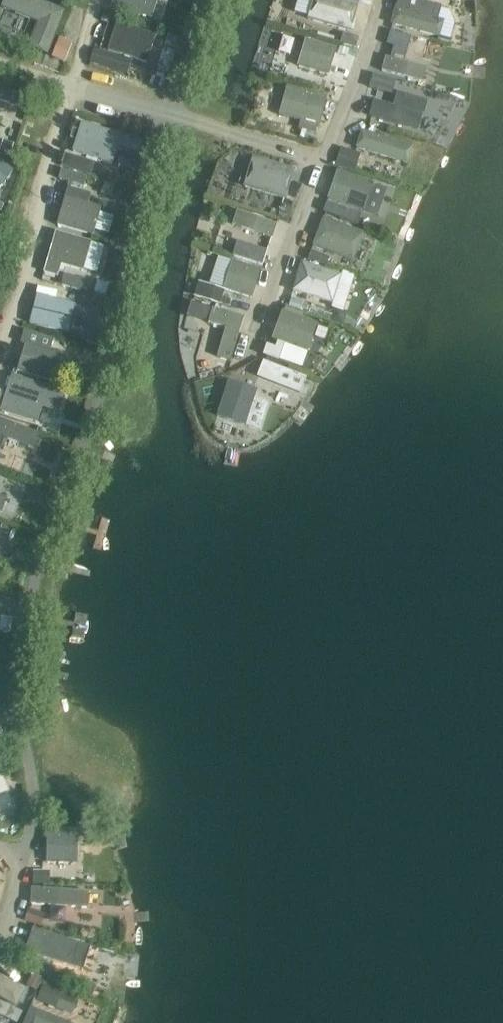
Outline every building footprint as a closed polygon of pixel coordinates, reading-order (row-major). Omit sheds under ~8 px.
[(2,7),(38,22),(29,45),(48,54),(60,25),(66,10),(62,9),(41,0),(5,0),(2,7)] [(111,7),(152,18),(157,0),(113,0),(111,7)] [(308,19),(351,32),(360,3),(348,0),(314,0),(308,19)] [(445,21),(396,8),(391,25),(441,38),(445,21)] [(117,21),(107,49),(136,59),(148,62),(157,34),(146,31),(117,21)] [(391,31),(387,47),(404,52),(409,36),(391,31)] [(343,33),(340,43),(356,48),(359,37),(343,33)] [(60,37),(52,57),(65,62),(73,42),(60,37)] [(299,67),(330,75),(337,48),(306,40),(299,67)] [(95,49),(91,63),(128,73),(132,59),(95,49)] [(424,83),(427,69),(386,58),(382,72),(424,83)] [(373,74),(369,87),(392,94),(396,80),(373,74)] [(10,103),(16,105),(21,106),(25,108),(29,95),(0,86),(0,100),(10,103)] [(287,88),(279,116),(320,127),(328,98),(287,88)] [(423,115),(374,101),(369,116),(419,130),(423,115)] [(123,136),(82,123),(73,151),(113,164),(123,136)] [(306,129),(303,140),(315,143),(317,132),(306,129)] [(408,164),(413,147),(362,130),(356,148),(408,164)] [(0,149),(0,153),(10,157),(15,143),(3,139),(0,149)] [(342,147),(336,165),(356,171),(361,153),(342,147)] [(65,153),(61,166),(76,171),(80,157),(65,153)] [(243,187),(286,200),(295,170),(252,157),(243,187)] [(374,183),(338,170),(328,198),(364,212),(374,183)] [(72,171),(68,187),(83,191),(88,176),(72,171)] [(57,226),(94,236),(101,206),(89,203),(91,195),(67,188),(57,226)] [(327,202),(324,212),(358,224),(362,214),(327,202)] [(282,203),(278,218),(288,221),(292,206),(282,203)] [(238,211),(233,225),(273,238),(277,225),(238,211)] [(364,233),(323,218),(313,246),(354,261),(364,233)] [(82,271),(91,242),(56,231),(44,272),(59,277),(62,265),(82,271)] [(256,247),(251,261),(263,265),(263,264),(267,250),(256,247)] [(312,250),(308,259),(327,266),(330,256),(312,250)] [(225,289),(252,298),(261,270),(233,261),(224,289),(225,289)] [(332,303),(341,275),(302,262),(293,291),(332,303)] [(66,275),(63,285),(76,289),(79,279),(66,275)] [(198,280),(193,295),(221,304),(221,303),(224,293),(225,289),(224,289),(198,280)] [(40,326),(69,333),(75,304),(61,301),(63,292),(44,288),(42,298),(46,298),(40,326)] [(291,298),(288,306),(301,310),(304,302),(291,298)] [(199,304),(195,318),(208,322),(212,308),(199,304)] [(232,361),(244,317),(213,308),(209,322),(226,327),(217,357),(232,361)] [(318,325),(282,311),(272,339),(308,352),(318,325)] [(18,371),(54,382),(62,354),(51,350),(53,341),(30,334),(27,344),(26,344),(18,371)] [(6,392),(0,411),(0,412),(21,419),(26,403),(43,408),(60,414),(66,392),(11,375),(6,392)] [(247,425),(257,390),(228,381),(218,416),(247,425)] [(38,433),(0,419),(0,452),(5,438),(33,448),(38,433)] [(10,791),(5,776),(0,777),(0,794),(10,791)] [(78,834),(47,833),(46,863),(77,863),(78,834)] [(33,870),(33,884),(50,884),(50,870),(33,870)] [(87,907),(88,892),(32,889),(31,904),(87,907)] [(29,908),(25,921),(31,923),(41,926),(45,913),(29,908)] [(33,928),(26,951),(84,970),(91,946),(33,928)] [(33,973),(27,985),(37,990),(43,978),(33,973)] [(16,1005),(24,990),(0,976),(0,996),(16,1005)] [(44,983),(36,1000),(56,1008),(63,991),(44,983)]
